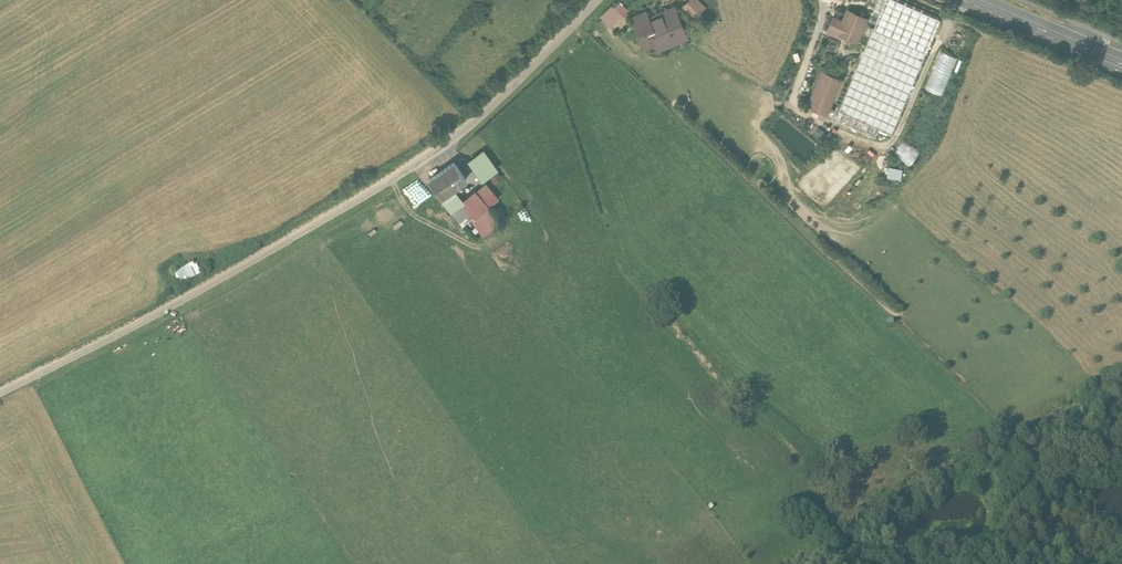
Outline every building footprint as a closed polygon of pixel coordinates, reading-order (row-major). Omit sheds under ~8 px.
[(695,19),(707,6),(701,0),(688,0),(682,7),(695,19)] [(873,30),(925,51),(939,17),(898,0),(879,0),(870,20),(876,23),(873,30)] [(615,9),(612,5),(601,16),(611,25),(627,9),(621,3),(615,9)] [(687,37),(673,6),(650,16),(646,9),(630,16),(645,50),(654,46),(657,51),(687,37)] [(858,44),(868,18),(847,9),(842,20),(833,16),(826,32),(858,44)] [(873,30),(836,120),(877,137),(880,130),(891,135),(925,51),(873,30)] [(957,57),(940,50),(924,88),(941,95),(957,57)] [(806,107),(827,116),(843,79),(821,70),(806,107)] [(834,138),(828,134),(823,140),(829,144),(834,138)] [(902,140),(892,154),(909,165),(918,150),(902,140)] [(480,147),(463,159),(477,179),(486,173),(492,182),(500,176),(480,147)] [(430,178),(442,196),(452,189),(467,179),(454,161),(430,178)] [(901,168),(888,166),(887,176),(900,178),(901,168)] [(464,204),(452,189),(442,196),(439,198),(462,227),(473,218),(463,205),(464,204)] [(490,206),(477,192),(472,196),(478,202),(473,206),(480,214),(490,206)] [(194,275),(191,268),(175,277),(179,284),(194,275)]
